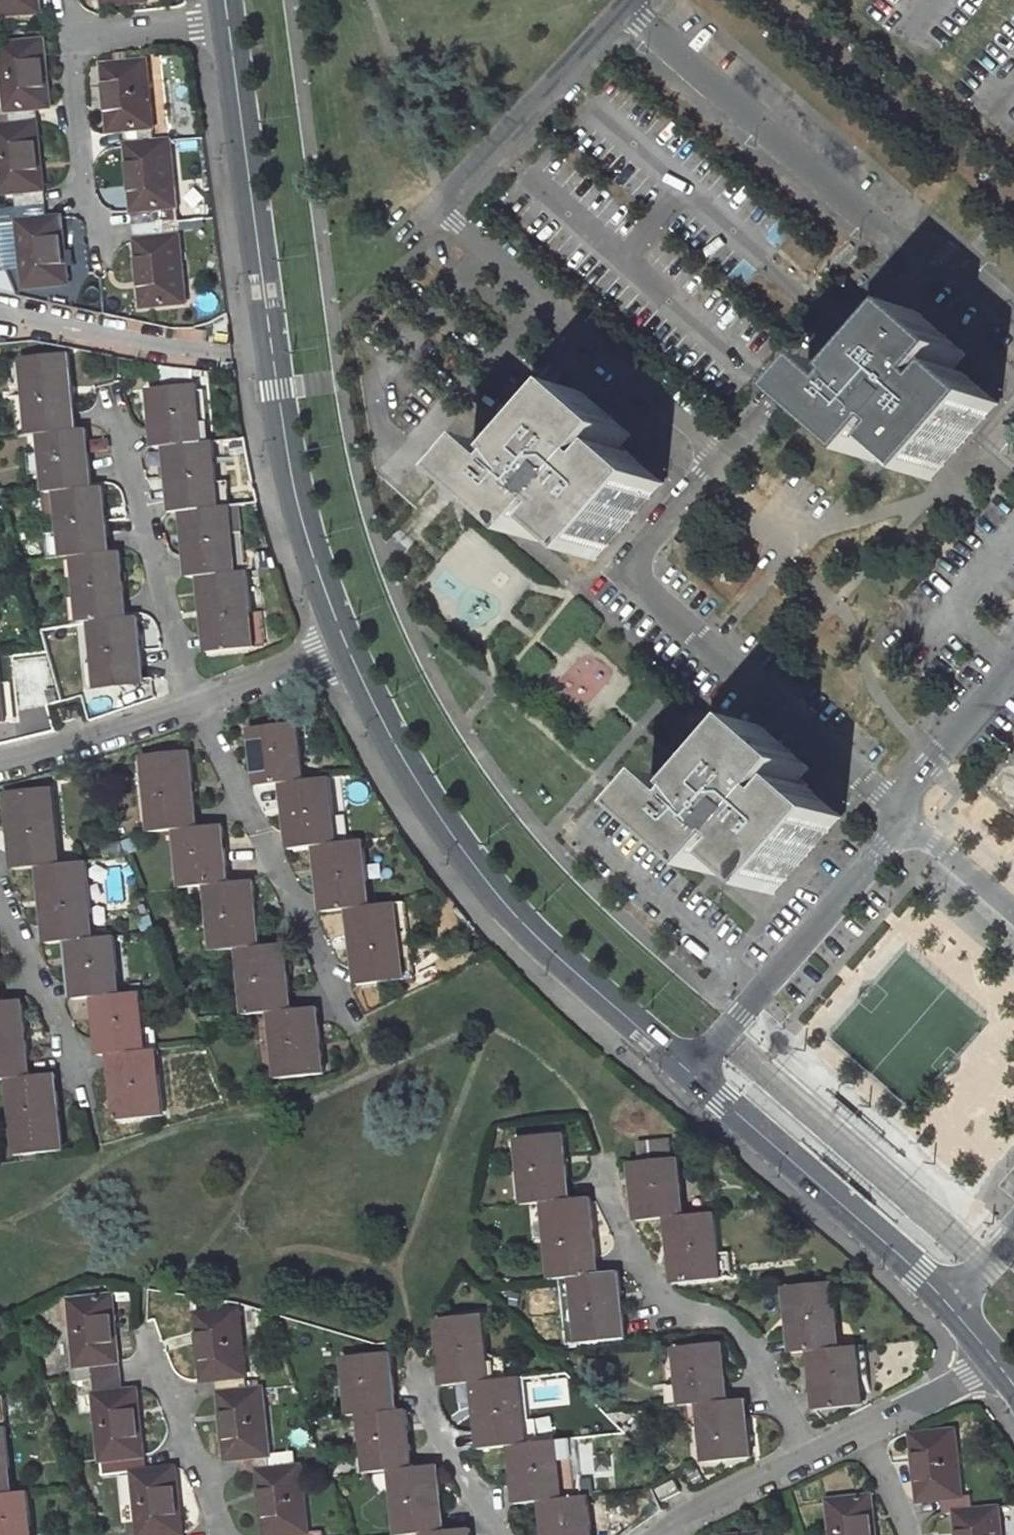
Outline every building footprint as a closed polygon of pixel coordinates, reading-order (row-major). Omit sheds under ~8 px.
[(37,5),(36,0),(0,0),(0,10),(37,5)] [(2,40),(10,122),(36,119),(35,100),(49,98),(41,33),(2,40)] [(126,142),(155,139),(146,63),(107,68),(113,124),(122,125),(126,142)] [(1,185),(17,183),(19,202),(46,199),(45,182),(36,119),(10,122),(0,124),(0,174),(1,185)] [(126,142),(133,201),(136,223),(165,220),(162,199),(177,197),(169,137),(155,139),(126,142)] [(21,217),(28,282),(70,277),(63,214),(48,216),(46,199),(19,202),(5,203),(7,219),(21,217)] [(136,223),(147,302),(189,295),(179,233),(167,235),(165,220),(136,223)] [(963,352),(915,310),(849,384),(830,367),(801,400),(871,461),(899,427),(906,434),(894,448),(930,480),(997,401),(961,369),(947,384),(941,378),(963,352)] [(26,361),(33,437),(43,436),(74,433),(72,414),(66,358),(26,361)] [(151,392),(155,429),(157,448),(169,447),(199,444),(192,388),(151,392)] [(547,544),(552,538),(563,525),(574,511),(579,515),(567,529),(604,559),(669,482),(632,451),(621,465),(615,460),(636,435),(585,392),(527,461),(533,465),(528,471),(501,448),(473,481),(547,544)] [(43,436),(49,495),(61,495),(90,492),(88,467),(84,432),(74,433),(43,436)] [(169,447),(174,495),(176,516),(184,515),(217,512),(218,512),(210,443),(199,444),(169,447)] [(109,556),(101,491),(90,492),(61,495),(67,559),(78,558),(109,556)] [(184,515),(189,561),(191,579),(200,578),(234,575),(228,511),(218,512),(217,512),(184,515)] [(125,620),(117,555),(109,556),(78,558),(85,624),(98,623),(125,620)] [(200,578),(208,634),(210,652),(253,647),(245,574),(234,575),(200,578)] [(98,623),(104,686),(142,682),(136,619),(125,620),(98,623)] [(247,723),(252,767),(254,779),(279,777),(291,775),(285,718),(247,723)] [(649,815),(719,874),(747,842),(752,847),(740,861),(777,893),(844,816),(808,785),(795,799),(789,794),(812,768),(766,729),(704,801),(679,780),(649,815)] [(143,757),(149,828),(174,825),(190,823),(189,805),(185,753),(143,757)] [(331,841),(324,772),(291,775),(279,777),(286,846),(313,843),(331,841)] [(54,863),(47,794),(46,794),(2,799),(12,867),(35,865),(54,863)] [(174,825),(178,886),(204,883),(223,881),(222,863),(218,820),(190,823),(174,825)] [(364,902),(357,838),(331,841),(313,843),(320,906),(348,903),(364,902)] [(84,940),(76,861),(54,863),(35,865),(46,943),(67,941),(84,940)] [(204,883),(209,948),(242,945),(254,943),(253,926),(249,879),(223,881),(204,883)] [(348,903),(353,962),(355,980),(397,977),(388,900),(364,902),(348,903)] [(67,941),(72,981),(75,1000),(92,999),(115,997),(108,937),(84,940),(67,941)] [(242,945),(247,1012),(271,1010),(290,1008),(288,991),(284,940),(254,943),(242,945)] [(92,999),(97,1040),(99,1056),(107,1055),(140,1051),(133,995),(115,997),(92,999)] [(11,1079),(28,1077),(26,1064),(19,1003),(0,1005),(0,1080),(11,1079)] [(315,1071),(312,1019),(312,1007),(290,1008),(271,1010),(276,1073),(315,1071)] [(155,1113),(149,1051),(140,1051),(107,1055),(108,1065),(114,1117),(155,1113)] [(11,1079),(19,1151),(57,1147),(48,1075),(28,1077),(11,1079)] [(570,1193),(561,1125),(515,1131),(524,1198),(542,1196),(570,1193)] [(657,1133),(632,1136),(633,1137),(635,1153),(660,1149),(657,1133)] [(674,1205),(666,1148),(660,1149),(635,1153),(626,1154),(630,1179),(634,1210),(662,1207),(674,1205)] [(542,1196),(551,1271),(571,1268),(596,1265),(593,1247),(585,1191),(570,1193),(542,1196)] [(662,1207),(669,1255),(671,1273),(713,1268),(704,1201),(674,1205),(662,1207)] [(622,1327),(613,1263),(596,1265),(571,1268),(579,1332),(622,1327)] [(781,1277),(788,1326),(790,1343),(806,1340),(830,1337),(821,1271),(781,1277)] [(62,1294),(69,1357),(84,1356),(113,1353),(109,1319),(106,1290),(62,1294)] [(192,1310),(199,1376),(211,1374),(239,1371),(231,1307),(192,1310)] [(435,1335),(439,1365),(440,1377),(468,1373),(480,1372),(472,1307),(432,1312),(435,1335)] [(676,1335),(684,1395),(699,1394),(726,1391),(718,1331),(676,1335)] [(806,1340),(812,1380),(813,1392),(852,1387),(845,1335),(830,1337),(806,1340)] [(340,1351),(348,1411),(359,1410),(389,1406),(383,1346),(340,1351)] [(86,1373),(115,1370),(113,1353),(84,1356),(86,1373)] [(518,1437),(510,1368),(480,1372),(468,1373),(475,1442),(505,1439),(518,1437)] [(88,1385),(116,1383),(115,1370),(86,1373),(88,1385)] [(239,1371),(211,1374),(213,1391),(241,1387),(239,1371)] [(140,1447),(133,1381),(116,1383),(88,1385),(96,1453),(112,1451),(140,1447)] [(213,1391),(221,1456),(238,1454),(261,1452),(254,1386),(241,1387),(213,1391)] [(748,1447),(742,1404),(740,1389),(726,1391),(699,1394),(707,1451),(748,1447)] [(359,1410),(366,1467),(389,1465),(404,1463),(397,1406),(389,1406),(359,1410)] [(908,1422),(916,1489),(939,1486),(957,1485),(949,1418),(908,1422)] [(505,1439),(510,1483),(511,1493),(511,1497),(535,1494),(549,1492),(543,1434),(518,1437),(505,1439)] [(127,1466),(141,1464),(140,1447),(112,1451),(114,1467),(127,1466)] [(251,1468),(263,1466),(261,1452),(238,1454),(239,1469),(251,1468)] [(437,1526),(430,1460),(404,1463),(389,1465),(397,1531),(421,1528),(437,1526)] [(127,1466),(135,1534),(150,1532),(176,1529),(168,1461),(141,1464),(127,1466)] [(251,1468),(260,1533),(276,1531),(303,1528),(295,1462),(263,1466),(251,1468)] [(831,1534),(873,1534),(867,1483),(825,1488),(831,1534)] [(941,1500),(952,1499),(967,1498),(966,1483),(957,1485),(939,1486),(941,1500)] [(16,1489),(4,1490),(0,1491),(0,1534),(22,1534),(16,1489)] [(577,1489),(549,1492),(535,1494),(541,1534),(582,1534),(577,1489)] [(956,1534),(999,1534),(994,1495),(967,1498),(952,1499),(956,1534)] [(422,1534),(463,1534),(462,1523),(437,1526),(421,1528),(422,1534)]
